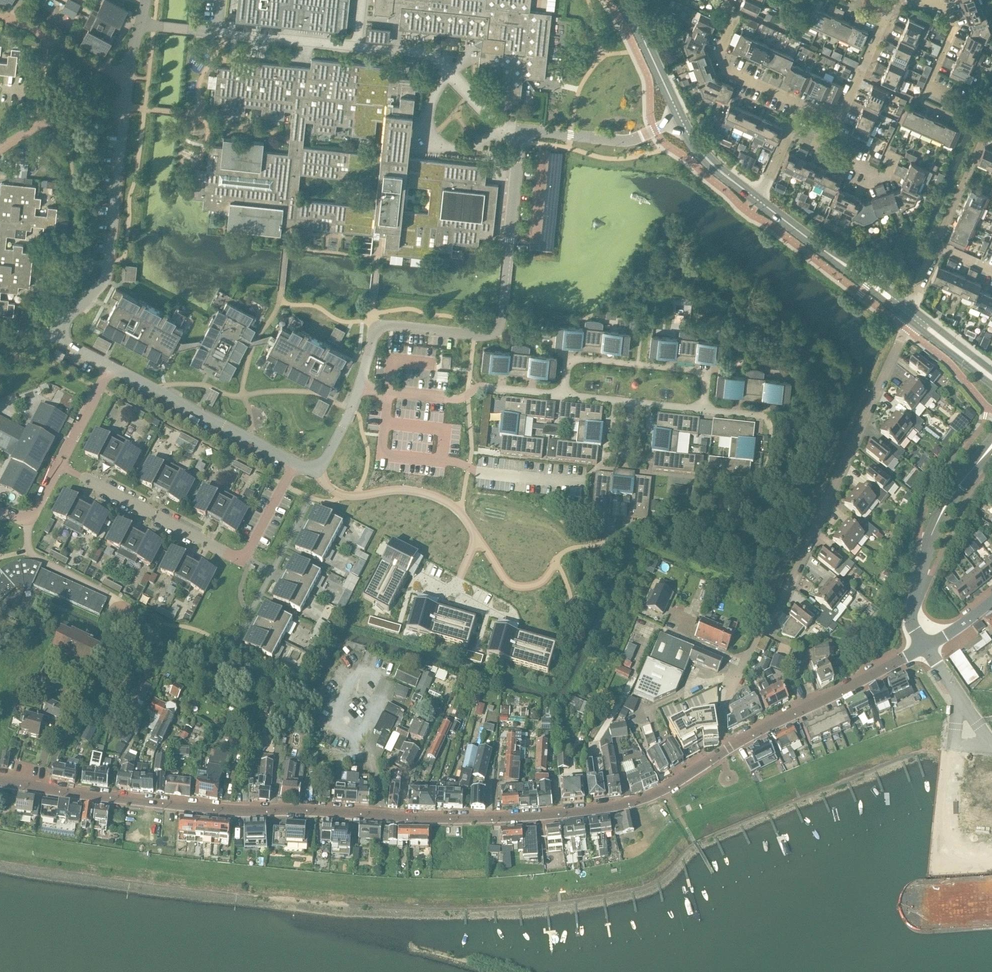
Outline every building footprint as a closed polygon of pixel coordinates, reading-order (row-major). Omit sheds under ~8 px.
[(117,22),(118,21),(120,22),(127,9),(110,0),(104,0),(98,10),(88,4),(83,14),(113,30),(117,22)] [(236,20),(346,32),(350,0),(238,0),(236,20)] [(374,12),(394,14),(394,7),(403,8),(402,22),(401,28),(406,28),(417,29),(427,31),(461,34),(469,35),(486,37),(485,41),(483,41),(483,45),(485,46),(485,49),(484,50),(482,52),(481,61),(480,72),(483,72),(499,74),(502,77),(500,90),(499,97),(502,97),(510,98),(516,98),(518,98),(518,99),(522,99),(524,79),(526,77),(546,79),(549,48),(549,45),(553,15),(553,14),(530,11),(532,1),(532,0),(375,0),(375,5),(374,12)] [(740,6),(745,8),(756,13),(761,3),(755,0),(743,0),(740,6)] [(964,11),(980,5),(984,3),(983,0),(960,0),(964,11)] [(980,5),(964,11),(968,22),(969,22),(969,21),(984,16),(984,15),(980,5)] [(815,7),(805,30),(815,35),(819,28),(826,12),(815,7)] [(694,16),(692,21),(696,23),(712,30),(717,19),(701,12),(698,18),(694,16)] [(826,12),(819,28),(829,32),(836,17),(826,12)] [(104,52),(111,39),(109,38),(113,30),(83,14),(78,23),(89,28),(82,40),(82,41),(104,52)] [(909,18),(904,28),(920,35),(920,36),(925,38),(930,28),(932,29),(935,22),(917,14),(914,20),(909,18)] [(984,16),(969,21),(969,22),(972,28),(969,33),(984,40),(986,42),(990,32),(989,29),(991,28),(986,15),(984,15),(984,16)] [(836,17),(829,32),(839,37),(847,21),(836,17)] [(847,21),(839,37),(850,42),(857,26),(847,21)] [(696,23),(691,33),(706,39),(705,40),(707,41),(712,30),(696,23)] [(902,32),(899,39),(915,46),(920,36),(920,35),(904,28),(894,24),(892,28),(902,32)] [(861,47),(868,31),(857,26),(850,42),(861,47)] [(691,33),(689,31),(684,41),(686,44),(684,44),(689,58),(691,58),(691,57),(706,52),(705,51),(703,45),(705,40),(706,39),(691,33)] [(968,32),(963,43),(979,50),(984,40),(969,33),(968,32)] [(734,49),(744,53),(751,38),(741,33),(734,49)] [(751,38),(744,53),(755,58),(762,42),(751,38)] [(915,46),(899,39),(895,49),(911,56),(915,46)] [(762,42),(755,58),(765,63),(772,47),(762,42)] [(963,43),(959,54),(974,61),(980,63),(985,52),(979,50),(963,43)] [(783,52),(772,47),(765,63),(775,68),(783,52)] [(16,75),(17,61),(23,62),(25,49),(12,48),(11,54),(8,54),(8,62),(0,61),(0,73),(16,75)] [(906,67),(911,56),(895,49),(890,59),(906,67)] [(691,58),(695,68),(711,62),(707,51),(705,51),(706,52),(691,57),(691,58)] [(793,57),(783,52),(775,68),(785,72),(786,72),(790,62),(791,62),(793,57)] [(959,54),(954,64),(970,71),(974,61),(959,54)] [(274,152),(263,151),(264,142),(224,137),(223,146),(210,145),(207,171),(194,170),(192,189),(191,197),(204,198),(203,207),(210,208),(209,212),(229,214),(227,228),(274,233),(281,233),(282,224),(386,235),(384,253),(437,258),(438,250),(451,251),(452,242),(479,245),(480,236),(493,238),(494,229),(498,184),(485,183),(487,165),(408,157),(415,94),(417,78),(390,76),(391,67),(312,58),(311,67),(274,63),(232,59),(231,68),(218,66),(215,93),(214,102),(223,103),(222,112),(245,114),(246,105),(262,107),(261,116),(274,117),(284,118),(285,110),(285,109),(293,110),(291,128),(289,143),(288,153),(274,152)] [(901,77),(906,67),(890,59),(885,70),(901,77)] [(695,68),(693,68),(697,79),(699,78),(699,79),(714,73),(715,73),(711,62),(695,68)] [(783,78),(794,83),(801,67),(791,62),(790,62),(786,72),(785,72),(783,78)] [(954,64),(949,75),(965,82),(970,71),(954,64)] [(804,87),(811,71),(801,67),(794,83),(804,87)] [(885,70),(881,81),(896,88),(900,90),(905,78),(901,77),(885,70)] [(804,87),(815,92),(822,76),(811,71),(804,87)] [(699,79),(699,78),(697,79),(702,93),(704,92),(705,95),(714,100),(716,97),(715,97),(722,82),(721,82),(716,80),(714,73),(699,79)] [(822,76),(815,92),(825,97),(832,81),(822,76)] [(722,81),(721,82),(722,82),(715,97),(716,97),(726,102),(733,86),(722,81)] [(843,86),(832,81),(825,97),(836,101),(843,86)] [(868,95),(884,102),(888,91),(873,84),(868,95)] [(868,95),(863,105),(879,112),(884,102),(868,95)] [(734,124),(741,108),(730,103),(723,119),(734,124)] [(863,105),(859,115),(874,122),(879,124),(881,120),(876,118),(879,112),(863,105)] [(901,122),(911,127),(919,111),(908,106),(901,122)] [(744,128),(751,113),(741,108),(734,124),(744,128)] [(911,127),(922,131),(929,116),(919,111),(911,127)] [(744,128),(754,133),(761,117),(751,113),(744,128)] [(870,133),(874,122),(859,115),(854,126),(870,133)] [(922,131),(932,136),(939,120),(929,116),(922,131)] [(754,133),(752,139),(762,144),(765,138),(772,122),(761,117),(754,133)] [(932,136),(943,141),(950,125),(939,120),(932,136)] [(765,138),(762,144),(773,149),(776,143),(783,127),(772,122),(765,138)] [(961,130),(950,125),(943,141),(954,146),(961,130)] [(865,144),(870,133),(854,126),(849,137),(855,139),(852,145),(869,152),(872,146),(865,144)] [(991,158),(991,150),(985,146),(977,162),(988,167),(991,158)] [(792,172),(800,157),(789,152),(782,167),(792,172)] [(870,154),(868,159),(878,164),(880,158),(870,154)] [(792,172),(803,177),(810,161),(800,157),(792,172)] [(813,182),(820,166),(810,161),(803,177),(813,182)] [(906,173),(922,180),(927,182),(932,172),(911,162),(906,173)] [(815,182),(812,188),(821,192),(831,171),(820,166),(813,182),(815,182)] [(831,171),(821,192),(832,197),(842,175),(837,174),(837,171),(833,170),(831,171)] [(917,190),(922,180),(906,173),(901,183),(902,184),(903,184),(917,190)] [(2,307),(1,314),(11,315),(13,315),(14,313),(15,303),(9,302),(9,299),(0,298),(1,290),(18,292),(19,286),(30,287),(31,270),(33,252),(23,251),(23,245),(14,244),(14,248),(6,247),(7,235),(16,236),(26,237),(27,228),(31,229),(32,225),(44,226),(43,233),(54,234),(54,227),(55,227),(66,228),(67,228),(68,222),(67,222),(60,221),(60,219),(67,220),(68,220),(69,214),(68,214),(57,212),(57,207),(48,206),(47,215),(35,214),(36,206),(40,206),(41,197),(35,196),(36,186),(1,182),(0,193),(0,307),(2,307)] [(920,191),(917,190),(903,184),(902,184),(900,189),(894,191),(893,192),(899,206),(899,207),(899,208),(913,203),(912,202),(916,200),(920,191)] [(971,188),(966,199),(982,206),(987,195),(971,188)] [(843,209),(850,193),(839,189),(832,204),(843,209)] [(888,210),(899,207),(899,206),(893,192),(894,191),(893,190),(882,194),(888,210)] [(861,198),(850,193),(843,209),(853,214),(860,199),(860,200),(861,198)] [(878,214),(888,210),(882,194),(871,198),(872,200),(872,199),(877,214),(878,214)] [(879,216),(878,214),(877,214),(872,199),(872,200),(865,202),(860,200),(860,199),(853,214),(851,216),(861,221),(864,219),(864,221),(879,216)] [(962,209),(977,216),(982,206),(966,199),(962,209)] [(962,209),(957,220),(973,227),(977,216),(962,209)] [(968,237),(973,227),(957,220),(952,230),(968,237)] [(963,248),(968,237),(952,230),(948,241),(963,248)] [(859,251),(862,248),(849,237),(846,241),(859,251)] [(126,264),(124,279),(135,280),(136,279),(137,268),(137,266),(137,265),(126,264)] [(931,280),(942,285),(949,269),(938,264),(931,280)] [(952,289),(959,274),(949,269),(942,285),(952,289)] [(959,274),(952,289),(962,294),(970,278),(959,274)] [(970,278),(962,294),(972,299),(973,299),(977,288),(978,289),(981,283),(970,278)] [(101,317),(97,324),(120,336),(119,338),(126,342),(127,340),(141,347),(140,349),(148,353),(149,352),(157,355),(158,352),(168,357),(174,346),(178,339),(183,328),(174,323),(175,321),(167,317),(169,314),(161,310),(160,311),(146,304),(147,302),(139,298),(139,300),(116,288),(112,295),(118,298),(107,320),(101,317)] [(988,293),(978,289),(977,288),(973,299),(972,299),(970,304),(981,309),(988,293)] [(991,314),(991,313),(991,295),(988,293),(981,309),(991,314)] [(199,347),(191,361),(204,368),(206,364),(217,370),(215,373),(228,380),(235,366),(237,367),(241,359),(239,358),(246,344),(248,345),(252,337),(251,336),(256,325),(253,323),(256,317),(242,310),(245,303),(230,295),(227,303),(222,311),(219,310),(215,317),(213,316),(209,324),(210,325),(203,339),(201,338),(197,346),(199,347)] [(629,328),(641,329),(642,319),(630,318),(629,328)] [(642,319),(641,329),(653,330),(654,320),(642,319)] [(581,349),(591,350),(594,326),(593,326),(589,326),(585,327),(583,326),(583,328),(557,325),(555,343),(581,346),(581,349)] [(282,326),(267,355),(276,360),(274,363),(282,367),(281,369),(289,373),(290,371),(303,379),(303,380),(310,384),(311,383),(334,395),(338,387),(332,384),(343,363),(349,366),(353,359),(330,347),(331,345),(323,341),(322,343),(309,336),(310,334),(301,329),(300,333),(290,328),(289,330),(282,326)] [(335,326),(328,339),(338,344),(345,331),(335,326)] [(595,326),(594,326),(591,350),(602,351),(602,348),(628,351),(630,333),(604,330),(604,329),(602,328),(599,327),(595,326)] [(536,327),(535,337),(538,337),(550,338),(551,329),(549,328),(541,328),(539,328),(536,327)] [(98,335),(93,345),(106,352),(112,342),(98,335)] [(675,359),(686,360),(688,336),(687,336),(683,336),(679,337),(677,336),(677,338),(651,335),(650,353),(675,356),(675,359)] [(689,336),(688,336),(686,360),(696,361),(696,358),(722,361),(724,343),(698,340),(698,338),(696,338),(693,337),(689,336)] [(60,362),(65,353),(56,348),(52,357),(60,362)] [(729,348),(728,357),(740,359),(741,351),(741,349),(729,348)] [(518,374),(520,350),(519,350),(516,350),(512,351),(510,350),(510,352),(484,349),(482,367),(508,370),(507,373),(518,374)] [(522,350),(520,350),(518,374),(529,375),(529,372),(554,375),(556,357),(531,354),(531,353),(529,352),(525,351),(522,350)] [(450,367),(451,355),(442,355),(441,366),(450,367)] [(928,381),(925,386),(935,394),(938,389),(933,385),(941,376),(917,357),(909,366),(928,381)] [(752,399),(754,375),(753,375),(750,375),(746,375),(744,375),(744,377),(718,374),(716,392),(742,395),(741,398),(752,399)] [(756,375),(754,375),(752,399),(762,400),(763,397),(788,400),(790,382),(765,379),(765,377),(763,377),(759,376),(756,375)] [(910,382),(902,391),(919,404),(924,408),(931,399),(936,403),(940,398),(935,394),(925,386),(921,391),(910,382)] [(50,390),(48,384),(47,384),(40,387),(42,393),(50,390)] [(206,396),(202,403),(213,408),(219,396),(220,395),(209,390),(206,396)] [(919,404),(902,391),(895,400),(912,413),(919,405),(919,404)] [(319,398),(312,411),(322,416),(329,403),(319,398)] [(500,426),(525,428),(526,419),(554,422),(556,404),(506,398),(504,416),(502,415),(502,418),(501,421),(500,425),(500,426)] [(578,434),(603,436),(603,432),(602,428),(602,426),(601,426),(602,409),(561,404),(559,422),(579,424),(578,434)] [(125,410),(133,415),(136,410),(127,405),(125,410)] [(136,410),(133,415),(142,420),(145,414),(136,410)] [(63,423),(40,411),(28,434),(16,428),(1,420),(0,421),(0,449),(15,457),(3,480),(27,493),(63,423)] [(677,445),(678,435),(698,437),(700,419),(658,414),(657,423),(656,432),(654,431),(654,434),(653,437),(652,441),(651,442),(677,445)] [(895,415),(888,424),(907,439),(914,430),(919,434),(923,429),(920,427),(910,419),(907,424),(895,415)] [(920,427),(924,423),(914,415),(910,419),(920,427)] [(196,429),(200,421),(191,416),(186,425),(196,430),(196,429)] [(731,440),(730,450),(755,453),(755,452),(755,448),(755,444),(755,442),(753,442),(755,425),(713,420),(711,438),(731,440)] [(888,424),(881,433),(892,442),(888,447),(898,455),(902,457),(905,453),(900,448),(907,439),(888,424)] [(524,438),(525,428),(500,426),(500,427),(500,431),(500,434),(500,436),(502,437),(500,454),(542,458),(544,440),(524,438)] [(97,432),(85,454),(98,461),(99,459),(108,463),(124,433),(115,428),(109,439),(97,432)] [(124,433),(108,463),(117,468),(115,470),(128,477),(140,455),(128,448),(133,438),(124,433)] [(187,443),(190,438),(181,434),(179,439),(187,443)] [(603,436),(578,434),(577,444),(549,441),(547,459),(597,464),(599,447),(600,447),(601,445),(602,441),(603,438),(603,436)] [(199,443),(190,438),(187,443),(196,448),(199,443)] [(677,445),(651,442),(651,447),(652,450),(652,453),(654,453),(652,470),(653,470),(694,475),(702,475),(704,457),(696,457),(676,454),(677,445)] [(874,443),(866,452),(887,469),(895,459),(898,462),(902,457),(898,455),(888,447),(885,451),(874,443)] [(755,453),(730,450),(729,460),(709,458),(707,476),(749,480),(751,463),(753,463),(753,461),(754,458),(755,454),(755,453)] [(151,460),(139,482),(152,489),(153,487),(162,492),(178,461),(168,456),(163,467),(151,460)] [(182,505),(194,483),(181,477),(187,466),(178,461),(162,492),(170,496),(169,498),(182,505)] [(241,472),(244,466),(235,462),(232,467),(241,472)] [(252,471),(244,466),(241,472),(250,476),(252,471)] [(874,468),(866,478),(878,487),(874,491),(884,499),(888,495),(895,485),(890,482),(874,468)] [(622,496),(624,472),(614,471),(613,474),(596,473),(592,514),(610,516),(612,495),(622,496)] [(624,472),(622,496),(632,497),(629,518),(647,520),(652,479),(635,477),(635,473),(624,472)] [(215,520),(231,490),(222,485),(216,495),(204,489),(193,511),(206,517),(207,515),(215,520)] [(672,486),(671,494),(688,496),(689,488),(672,486)] [(859,487),(852,496),(868,509),(876,500),(880,504),(884,499),(874,491),(870,496),(859,487)] [(236,533),(247,511),(235,505),(241,494),(231,490),(215,520),(224,524),(223,526),(233,532),(236,533)] [(65,493),(54,515),(66,522),(60,532),(70,537),(86,507),(77,502),(78,500),(65,493)] [(868,509),(852,496),(845,505),(861,518),(868,509)] [(729,504),(728,512),(736,513),(737,505),(729,504)] [(79,542),(84,531),(97,538),(108,516),(95,509),(94,511),(86,507),(70,537),(79,542)] [(323,562),(343,523),(334,518),(334,517),(317,508),(309,524),(310,524),(305,534),(304,533),(296,549),(313,558),(314,557),(323,562)] [(119,521),(107,543),(120,550),(114,560),(123,565),(139,535),(131,530),(132,528),(119,521)] [(875,537),(879,533),(866,522),(862,527),(872,535),(875,537)] [(848,523),(840,532),(857,545),(864,536),(868,539),(872,535),(862,527),(859,531),(848,523)] [(840,532),(833,541),(844,550),(840,555),(850,562),(854,558),(850,554),(857,545),(840,532)] [(139,535),(123,565),(132,570),(138,560),(150,566),(162,544),(149,537),(148,539),(139,535)] [(392,541),(362,598),(388,611),(417,555),(392,541)] [(968,547),(964,553),(968,558),(974,553),(969,546),(968,547)] [(177,593),(193,563),(184,559),(185,556),(173,550),(161,572),(173,578),(168,588),(177,593)] [(851,570),(854,566),(840,555),(837,559),(826,550),(818,560),(839,576),(847,567),(851,570)] [(57,561),(60,556),(51,551),(49,556),(57,561)] [(69,560),(60,556),(57,561),(66,565),(69,560)] [(301,612),(321,573),(312,568),(312,567),(295,558),(287,573),(288,574),(283,583),(282,583),(274,598),(291,607),(292,606),(301,612)] [(21,562),(20,563),(25,590),(24,582),(31,581),(34,582),(33,586),(100,616),(108,599),(41,569),(42,566),(42,565),(42,566),(38,564),(35,563),(31,563),(28,562),(24,562),(21,563),(21,562)] [(13,585),(16,583),(23,582),(24,590),(25,590),(20,563),(16,564),(13,565),(10,566),(7,568),(4,570),(1,572),(0,572),(3,575),(0,577),(0,602),(16,588),(13,585)] [(186,598),(192,588),(204,594),(216,572),(203,565),(201,568),(193,563),(177,593),(186,598)] [(991,578),(991,574),(984,565),(976,572),(986,583),(991,578)] [(978,590),(986,583),(976,572),(968,578),(978,590)] [(954,577),(951,573),(946,580),(948,582),(954,577)] [(968,578),(960,584),(970,596),(978,590),(968,578)] [(102,584),(111,589),(114,584),(105,579),(102,584)] [(830,582),(823,591),(839,604),(846,609),(852,601),(851,599),(855,594),(845,586),(841,590),(830,582)] [(114,584),(111,589),(120,594),(122,588),(114,584)] [(970,596),(960,584),(952,591),(961,603),(970,596)] [(647,600),(644,606),(663,615),(669,600),(671,601),(674,594),(672,594),(673,593),(671,592),(658,587),(657,586),(654,593),(651,591),(647,600)] [(823,591),(815,600),(823,606),(823,607),(823,610),(825,611),(823,614),(833,621),(837,617),(838,615),(839,612),(838,610),(836,608),(839,604),(823,591)] [(415,602),(407,630),(468,647),(471,636),(474,626),(476,620),(437,609),(417,603),(415,602)] [(253,631),(245,645),(263,654),(265,655),(272,659),(273,658),(274,656),(283,639),(293,620),(285,616),(285,617),(283,616),(283,615),(274,610),(266,606),(259,620),(256,625),(255,626),(253,631)] [(165,617),(167,612),(159,607),(156,613),(165,617)] [(814,621),(797,607),(790,617),(791,618),(784,627),(784,628),(782,635),(795,639),(804,628),(806,630),(814,621)] [(176,617),(167,612),(165,617),(173,622),(176,617)] [(823,614),(816,623),(826,630),(833,621),(823,614)] [(983,621),(991,633),(991,614),(983,621)] [(370,618),(368,626),(399,635),(401,627),(370,618)] [(724,628),(703,620),(695,638),(727,651),(738,625),(727,621),(724,628)] [(978,635),(985,629),(980,623),(973,629),(978,635)] [(495,627),(487,656),(548,673),(552,661),(555,651),(556,645),(517,634),(497,628),(495,627)] [(101,648),(93,644),(95,641),(91,639),(91,641),(73,632),(72,635),(62,630),(53,649),(93,667),(101,648)] [(983,641),(973,648),(977,653),(991,643),(985,633),(980,636),(983,641)] [(648,661),(634,694),(654,702),(676,693),(683,675),(684,676),(690,661),(718,672),(723,661),(694,649),(674,641),(663,636),(661,635),(650,662),(648,661)] [(829,645),(814,646),(815,658),(830,657),(829,645)] [(979,679),(959,651),(949,658),(968,687),(979,679)] [(468,652),(466,660),(481,665),(483,657),(468,652)] [(826,665),(824,662),(819,665),(821,668),(814,671),(821,686),(834,680),(826,665)] [(424,672),(416,693),(419,694),(418,696),(422,698),(426,689),(427,689),(429,690),(434,677),(424,672)] [(909,683),(905,673),(888,680),(891,704),(897,704),(894,695),(909,688),(907,684),(909,683)] [(771,693),(765,682),(757,686),(763,697),(760,699),(767,712),(778,706),(771,693)] [(882,683),(869,689),(876,708),(890,702),(882,683)] [(183,689),(176,685),(170,695),(178,699),(183,689)] [(771,693),(778,706),(788,700),(781,687),(771,693)] [(846,711),(849,719),(850,720),(857,717),(856,715),(863,712),(864,714),(869,711),(863,696),(857,699),(856,698),(851,700),(852,701),(844,705),(846,711)] [(754,697),(742,704),(750,719),(762,712),(756,701),(754,697)] [(158,725),(168,730),(174,717),(177,711),(175,706),(171,704),(166,706),(167,705),(156,700),(152,706),(163,712),(161,717),(161,718),(158,725)] [(54,703),(49,714),(63,720),(68,709),(54,703)] [(383,715),(375,732),(382,735),(377,746),(384,749),(392,732),(394,733),(397,734),(400,728),(399,728),(405,715),(401,713),(402,711),(399,709),(395,707),(389,704),(383,715)] [(732,716),(727,719),(728,731),(738,726),(750,719),(742,704),(729,711),(732,716)] [(150,712),(161,717),(163,712),(152,706),(150,712)] [(840,731),(840,730),(849,727),(850,726),(843,709),(838,711),(837,710),(832,712),(833,714),(840,730),(840,731)] [(33,712),(28,711),(22,732),(29,734),(29,736),(39,739),(44,719),(32,716),(33,712)] [(683,720),(669,728),(684,754),(697,747),(695,743),(697,742),(696,740),(702,737),(703,744),(719,741),(714,714),(691,718),(684,722),(683,720)] [(827,715),(822,717),(823,719),(830,736),(831,736),(830,735),(840,731),(840,730),(833,714),(828,716),(827,715)] [(437,738),(445,741),(452,726),(454,722),(446,718),(437,738)] [(818,719),(812,721),(813,723),(814,723),(820,741),(821,740),(830,736),(823,719),(818,721),(818,719)] [(410,732),(400,728),(397,734),(407,739),(409,735),(423,741),(429,727),(415,721),(410,732)] [(450,732),(449,734),(452,735),(453,734),(456,735),(461,725),(454,722),(449,732),(450,732)] [(808,724),(803,726),(803,728),(810,745),(820,741),(814,723),(813,723),(808,725),(808,724)] [(152,738),(150,741),(157,745),(159,742),(161,743),(168,730),(158,725),(152,738)] [(793,728),(792,726),(782,731),(790,747),(805,739),(799,725),(793,728)] [(186,726),(184,732),(189,735),(192,729),(186,726)] [(781,752),(790,747),(782,731),(772,737),(781,752)] [(184,732),(180,739),(186,741),(189,735),(184,732)] [(507,736),(507,748),(525,749),(526,749),(527,738),(527,736),(527,735),(522,734),(521,734),(516,734),(515,737),(507,736)] [(432,767),(445,741),(437,738),(428,757),(433,759),(430,766),(432,767)] [(538,741),(537,756),(547,756),(548,742),(538,741)] [(668,748),(661,753),(669,767),(670,769),(683,761),(684,761),(680,755),(682,754),(677,748),(673,742),(667,746),(668,748)] [(751,759),(745,763),(751,775),(761,770),(758,765),(775,756),(767,742),(761,745),(760,744),(753,748),(754,749),(747,752),(751,759)] [(395,758),(393,763),(402,767),(404,764),(411,768),(419,751),(405,743),(397,759),(395,758)] [(613,746),(601,748),(601,749),(602,749),(607,780),(608,789),(609,797),(621,796),(620,787),(618,779),(613,746)] [(452,801),(452,808),(462,809),(463,794),(464,794),(464,789),(468,790),(478,749),(469,747),(459,787),(457,787),(456,791),(454,791),(454,794),(455,794),(454,801),(452,801)] [(478,749),(472,777),(485,781),(493,752),(479,748),(478,749)] [(507,748),(506,759),(520,760),(525,760),(526,749),(525,749),(507,748)] [(232,754),(211,750),(207,774),(199,773),(197,780),(198,781),(196,797),(218,800),(219,784),(225,769),(232,754)] [(658,750),(647,756),(652,767),(655,765),(657,768),(660,775),(669,770),(667,768),(658,750)] [(568,753),(557,754),(558,756),(558,770),(569,769),(568,756),(568,753)] [(84,770),(82,784),(95,786),(97,773),(99,773),(100,770),(102,760),(103,756),(93,754),(90,771),(84,770)] [(10,756),(4,755),(1,767),(7,768),(10,756)] [(535,776),(535,777),(541,777),(541,776),(541,771),(546,771),(547,756),(537,756),(536,776),(535,776)] [(123,766),(121,775),(133,776),(135,763),(135,761),(129,759),(126,757),(124,761),(128,762),(128,767),(123,766)] [(158,776),(165,777),(165,774),(168,759),(157,757),(155,772),(158,773),(158,776)] [(506,759),(506,760),(505,770),(519,772),(520,760),(506,759)] [(97,773),(95,786),(108,788),(110,772),(109,772),(111,761),(102,760),(100,770),(99,773),(97,773)] [(254,763),(250,783),(261,783),(261,780),(272,781),(273,762),(262,761),(254,760),(254,763)] [(595,779),(592,761),(587,762),(587,780),(590,798),(605,796),(602,778),(595,779)] [(66,770),(63,781),(75,784),(79,764),(70,762),(69,763),(66,769),(66,770)] [(133,776),(132,791),(141,792),(141,777),(143,764),(139,764),(135,763),(133,776)] [(143,764),(141,777),(141,792),(153,793),(153,778),(147,778),(148,765),(143,764)] [(284,765),(278,797),(281,798),(300,799),(302,786),(298,786),(299,782),(294,782),(297,767),(284,765)] [(637,770),(626,774),(628,778),(627,779),(632,795),(644,790),(641,781),(650,777),(649,774),(652,772),(650,766),(637,771),(637,770)] [(53,772),(52,778),(63,781),(66,770),(66,769),(54,767),(53,772)] [(519,772),(505,770),(505,782),(519,783),(519,772)] [(403,774),(393,772),(391,784),(388,808),(397,809),(400,785),(401,781),(402,781),(403,774)] [(650,777),(641,781),(644,790),(658,784),(652,772),(649,774),(650,777)] [(132,791),(133,776),(120,775),(120,774),(117,789),(132,791)] [(165,777),(158,776),(157,793),(164,794),(165,777)] [(347,784),(346,803),(357,803),(359,777),(348,776),(347,783),(347,784)] [(166,777),(165,794),(179,795),(190,797),(190,796),(191,780),(182,779),(166,777)] [(368,778),(359,777),(357,803),(369,804),(370,791),(367,791),(368,778)] [(535,777),(535,783),(539,782),(539,785),(539,786),(540,795),(537,796),(538,808),(552,806),(551,795),(550,784),(548,784),(548,777),(541,777),(535,777)] [(250,783),(249,800),(250,800),(259,801),(259,800),(270,801),(272,781),(261,780),(261,783),(250,783)] [(436,793),(436,807),(444,808),(445,793),(445,789),(446,786),(447,786),(449,780),(446,780),(445,783),(439,782),(437,793),(436,793)] [(446,786),(445,789),(445,793),(444,808),(452,808),(452,801),(454,801),(455,794),(454,794),(454,791),(456,791),(457,787),(458,783),(449,780),(447,786),(446,786)] [(584,800),(582,781),(560,783),(562,802),(584,800)] [(336,782),(334,802),(346,803),(347,784),(342,784),(342,783),(336,782)] [(533,796),(529,796),(530,808),(538,808),(537,796),(540,795),(539,786),(539,787),(533,787),(533,796)] [(406,809),(420,810),(420,792),(421,792),(421,787),(410,787),(410,792),(409,792),(409,802),(406,802),(406,809)] [(523,797),(519,797),(519,806),(519,809),(530,808),(529,796),(533,796),(533,787),(522,788),(523,797)] [(331,789),(319,788),(318,798),(330,799),(331,789)] [(522,788),(501,790),(503,808),(505,807),(507,808),(510,807),(519,806),(519,797),(523,797),(522,788)] [(486,791),(472,790),(471,809),(485,809),(486,791)] [(436,793),(421,792),(420,792),(420,810),(436,810),(436,807),(436,793)] [(19,797),(17,814),(17,815),(17,817),(31,819),(32,817),(38,818),(40,803),(34,803),(34,800),(19,797)] [(59,802),(43,800),(41,815),(41,818),(43,819),(54,820),(56,820),(57,818),(57,817),(58,817),(67,818),(67,820),(67,821),(68,822),(69,822),(77,823),(78,823),(79,823),(80,822),(80,821),(83,806),(70,805),(71,802),(60,801),(59,802)] [(94,806),(85,805),(81,829),(85,830),(86,824),(91,824),(94,806)] [(110,809),(96,807),(94,821),(102,822),(101,827),(107,828),(110,809)] [(628,815),(627,813),(623,814),(623,816),(613,818),(616,835),(615,835),(617,843),(622,842),(620,834),(634,831),(632,822),(631,822),(629,814),(628,815)] [(187,837),(189,818),(180,817),(179,833),(185,834),(184,837),(187,837)] [(604,857),(603,850),(599,817),(593,818),(593,820),(589,820),(591,836),(597,835),(598,843),(599,850),(598,850),(600,857),(604,857)] [(599,817),(603,850),(607,849),(606,842),(605,834),(612,833),(610,818),(605,818),(605,817),(599,817)] [(189,818),(187,837),(195,838),(196,835),(197,819),(189,818)] [(197,819),(196,835),(201,835),(201,839),(204,839),(205,820),(197,819)] [(205,820),(204,839),(212,840),(214,820),(205,820)] [(214,820),(212,840),(220,840),(222,821),(214,820)] [(332,821),(323,820),(322,843),(331,844),(333,821),(332,821)] [(579,820),(573,821),(577,853),(582,853),(580,845),(580,842),(586,841),(586,837),(583,821),(579,822),(579,820)] [(222,821),(220,840),(229,841),(231,822),(222,821)] [(245,822),(244,822),(245,849),(253,849),(253,842),(267,841),(266,821),(265,821),(245,822)] [(567,823),(562,824),(565,840),(571,839),(572,847),(573,854),(577,853),(573,821),(567,822),(567,823)] [(274,830),(272,847),(285,848),(285,845),(292,846),(305,846),(307,847),(308,838),(305,838),(306,832),(306,827),(306,824),(287,823),(286,829),(274,828),(274,830)] [(370,839),(371,824),(360,823),(359,838),(370,839)] [(371,824),(370,839),(375,840),(375,845),(375,848),(380,849),(381,840),(382,825),(371,824)] [(561,840),(560,826),(546,828),(548,848),(563,846),(562,839),(561,840)] [(333,827),(332,845),(332,851),(339,851),(338,855),(350,856),(351,845),(350,845),(351,840),(351,834),(348,834),(348,828),(341,828),(334,827),(333,827)] [(384,842),(384,844),(389,845),(389,843),(398,843),(399,828),(384,828),(384,842)] [(409,828),(399,828),(398,843),(398,848),(403,848),(403,843),(409,843),(409,828)] [(414,848),(419,848),(419,843),(419,829),(409,828),(409,843),(415,843),(414,848)] [(419,843),(419,848),(424,849),(424,843),(429,844),(429,829),(419,829),(419,843)] [(517,830),(515,830),(517,852),(518,852),(518,856),(541,854),(541,858),(542,858),(542,848),(541,834),(530,835),(529,829),(517,830)] [(502,837),(489,838),(490,858),(509,856),(510,865),(511,865),(511,856),(510,836),(507,837),(507,835),(502,836),(502,837)]
